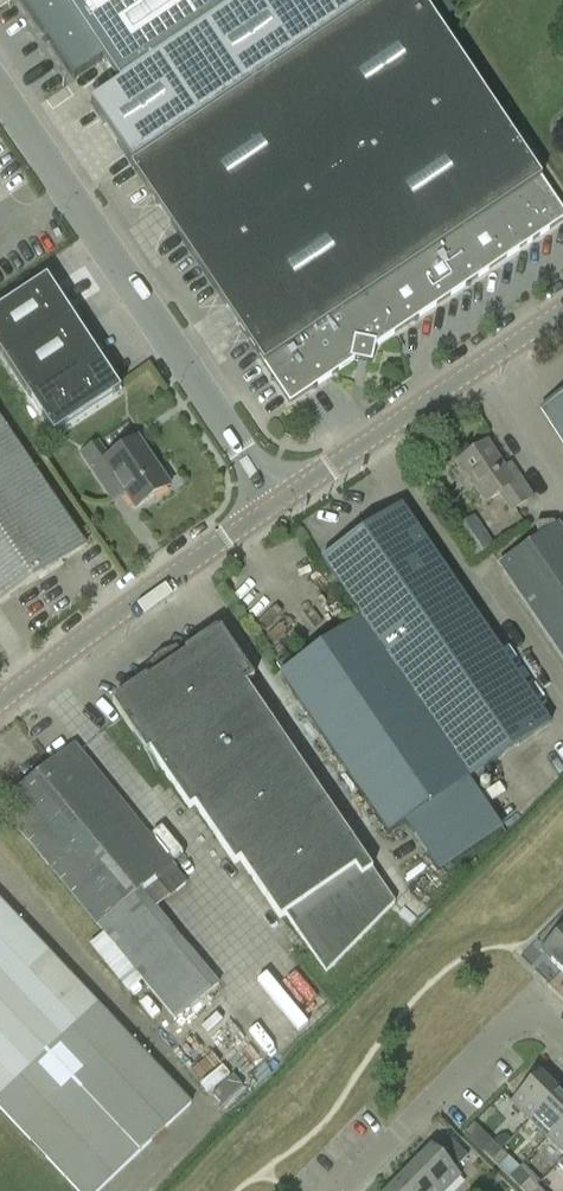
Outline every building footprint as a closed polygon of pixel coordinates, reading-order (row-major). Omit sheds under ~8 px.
[(73,79),(80,75),(98,62),(117,90),(95,104),(135,163),(139,160),(377,0),(20,0),(73,79)] [(131,165),(139,177),(240,327),(239,328),(289,403),(354,360),(372,363),(375,346),(562,220),(562,211),(541,178),(422,0),(377,0),(139,160),(135,163),(131,165)] [(8,361),(75,318),(48,278),(0,308),(0,349),(8,361)] [(7,363),(31,400),(99,355),(75,318),(8,361),(7,362),(7,363)] [(125,394),(99,355),(31,400),(57,439),(125,394)] [(562,444),(562,394),(540,409),(562,444)] [(85,546),(0,420),(0,604),(85,546)] [(170,486),(139,440),(138,439),(108,459),(98,442),(80,455),(107,494),(119,486),(135,510),(139,507),(170,486)] [(488,442),(458,461),(485,503),(499,494),(511,512),(533,497),(521,479),(515,483),(488,442)] [(322,561),(362,619),(470,777),(474,783),(487,776),(482,769),(549,724),(442,565),(401,507),(322,561)] [(472,561),(494,546),(474,516),(452,531),(472,561)] [(538,537),(499,565),(562,660),(562,531),(558,524),(554,526),(553,524),(536,525),(538,537)] [(470,777),(362,619),(281,675),(389,833),(470,777)] [(181,656),(176,648),(147,669),(152,677),(139,686),(113,704),(135,736),(139,741),(146,753),(190,808),(195,805),(235,863),(241,859),(281,918),(287,914),(327,973),(396,902),(246,684),(254,678),(220,629),(181,656)] [(154,906),(168,894),(170,897),(188,883),(172,864),(171,864),(139,825),(74,745),(1,805),(98,925),(97,926),(175,1021),(219,985),(154,906)] [(403,863),(417,889),(470,861),(456,834),(403,863)] [(0,902),(0,1109),(77,1190),(100,1190),(139,1154),(191,1105),(0,902)] [(540,951),(561,972),(562,970),(562,927),(540,951)] [(511,1102),(529,1120),(558,1092),(539,1073),(511,1102)] [(548,1138),(562,1123),(562,1097),(558,1092),(529,1120),(548,1138)] [(562,1154),(562,1123),(548,1138),(562,1154)] [(413,1166),(439,1190),(445,1190),(461,1175),(455,1170),(468,1156),(448,1136),(435,1151),(432,1147),(413,1166)] [(501,1150),(493,1142),(484,1152),(492,1160),(501,1150)] [(501,1150),(492,1160),(499,1167),(508,1157),(501,1150)] [(395,1184),(402,1190),(439,1190),(413,1166),(395,1184)] [(523,1190),(531,1190),(536,1186),(537,1184),(521,1168),(510,1178),(523,1190)]
